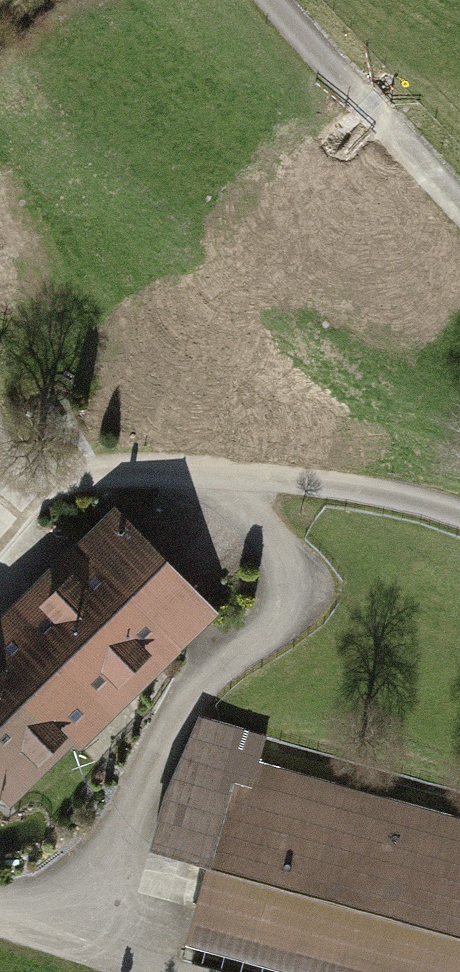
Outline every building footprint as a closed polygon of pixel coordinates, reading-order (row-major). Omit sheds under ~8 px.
[(11,806),(211,610),(119,516),(64,569),(76,581),(41,615),(28,601),(0,629),(0,795),(11,806)] [(267,769),(259,799),(225,790),(242,730),(189,715),(153,843),(206,858),(179,953),(248,971),(459,971),(459,823),(267,769)] [(263,749),(262,741),(257,735),(249,734),(242,737),(239,744),(240,752),(245,757),(253,759),(260,756),(263,749)] [(279,758),(278,753),(275,750),(269,749),(265,751),(262,755),(263,760),(267,764),(272,765),(276,763),(279,758)] [(257,775),(256,767),(250,761),(243,760),(236,763),(232,770),(233,778),(238,783),(246,785),(253,781),(257,775)]
